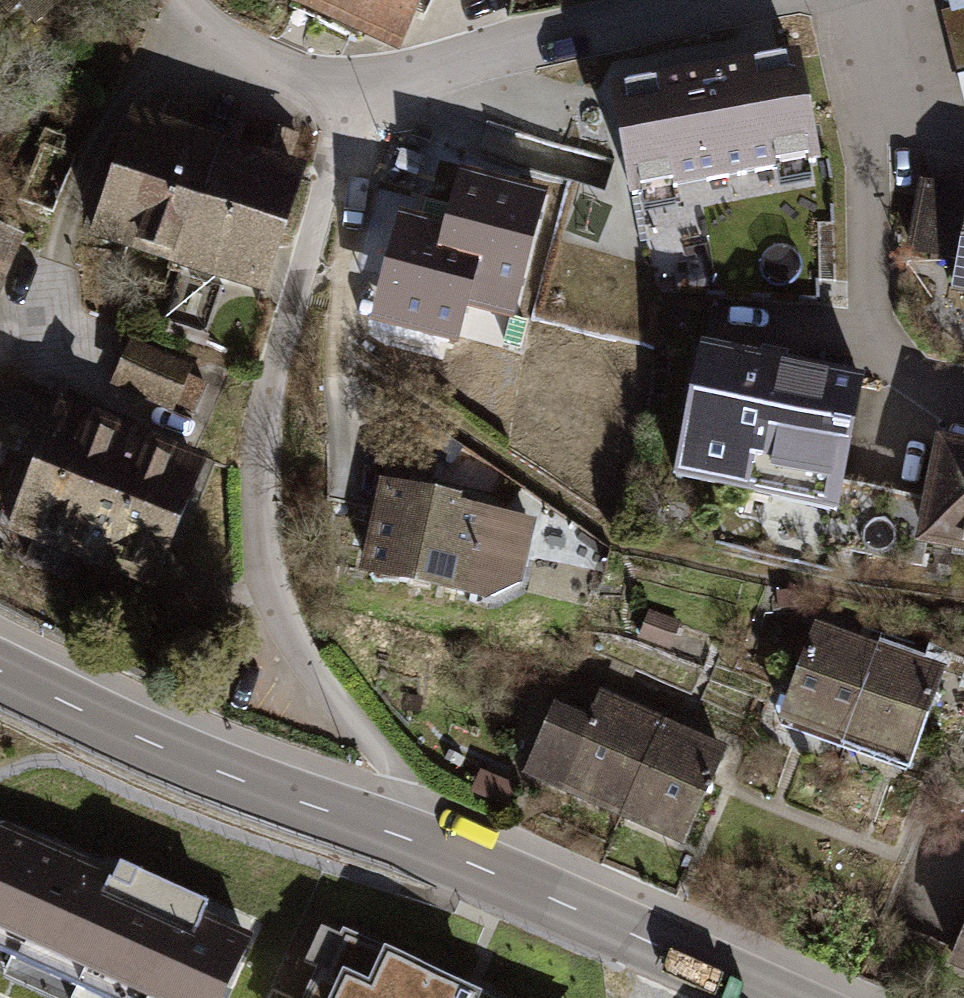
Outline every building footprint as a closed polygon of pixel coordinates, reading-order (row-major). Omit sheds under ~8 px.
[(304,0),(258,0),(296,18),(304,0)] [(296,18),(398,65),(429,0),(304,0),(296,18)] [(950,6),(944,8),(958,69),(963,68),(963,0),(948,0),(950,6)] [(793,65),(614,99),(632,195),(639,194),(643,215),(674,209),(670,188),(775,168),(779,189),(809,183),(805,162),(811,161),(793,65)] [(147,271),(190,139),(130,120),(87,252),(147,271)] [(207,291),(250,159),(190,139),(147,271),(207,291)] [(267,310),(310,179),(250,159),(207,291),(267,310)] [(490,231),(504,184),(424,160),(410,207),(490,231)] [(920,173),(906,246),(957,255),(952,283),(963,285),(963,181),(920,173)] [(0,240),(0,288),(17,247),(0,240)] [(863,374),(705,339),(675,470),(833,505),(863,374)] [(135,341),(115,388),(197,421),(217,374),(135,341)] [(202,467),(61,403),(4,529),(144,593),(202,467)] [(932,433),(916,543),(963,549),(963,437),(932,433)] [(486,502),(379,481),(360,580),(467,600),(486,502)] [(843,735),(880,637),(818,613),(781,712),(843,735)] [(905,759),(942,660),(880,637),(843,735),(905,759)] [(616,807),(657,710),(601,687),(590,714),(554,699),(525,769),(616,807)] [(657,710),(616,807),(685,836),(726,739),(657,710)] [(0,824),(0,945),(125,997),(221,997),(250,929),(0,824)] [(948,954),(963,961),(963,919),(948,954)] [(342,938),(321,982),(282,964),(266,997),(471,997),(342,938)]
